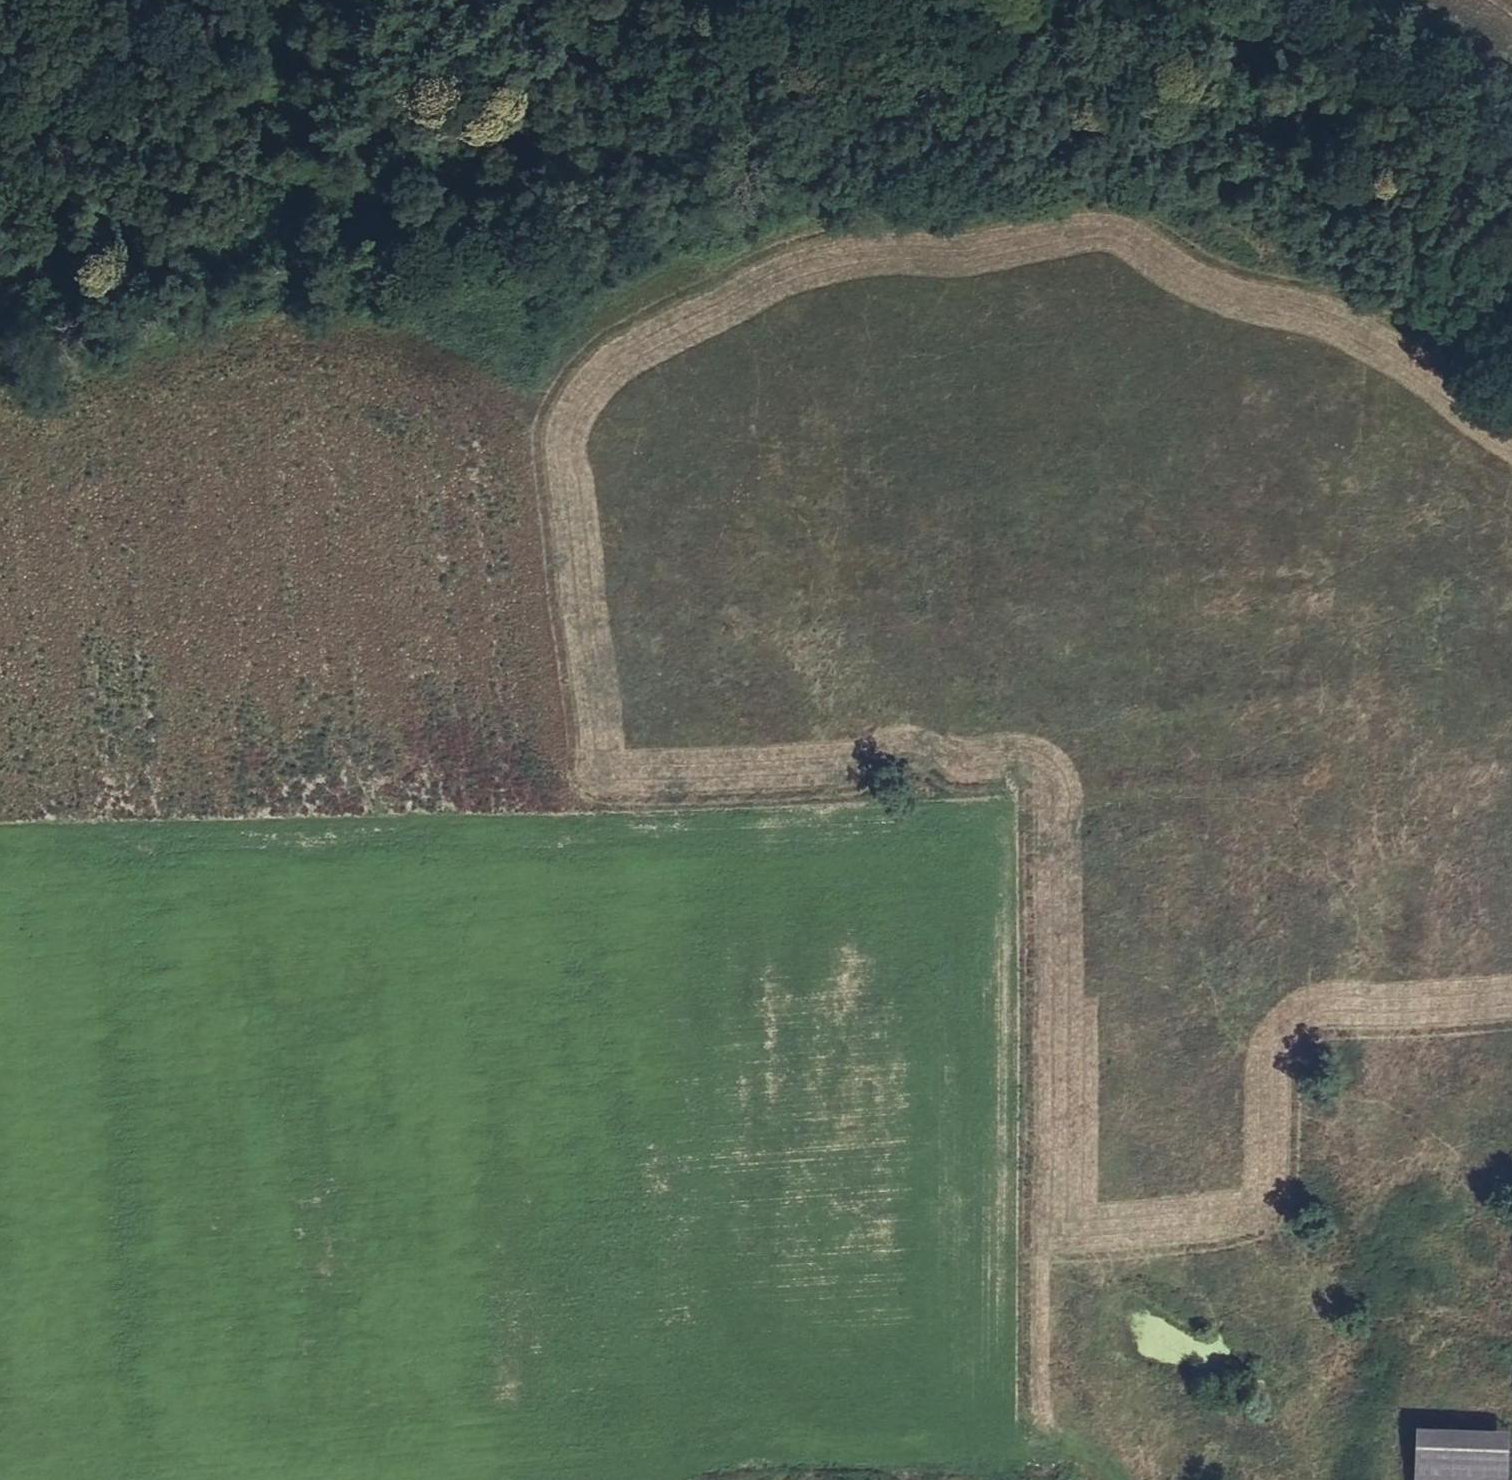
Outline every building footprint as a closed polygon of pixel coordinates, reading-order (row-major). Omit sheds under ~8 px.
[(1420,1424),(1417,1479),(1508,1479),(1510,1428),(1420,1424)]
